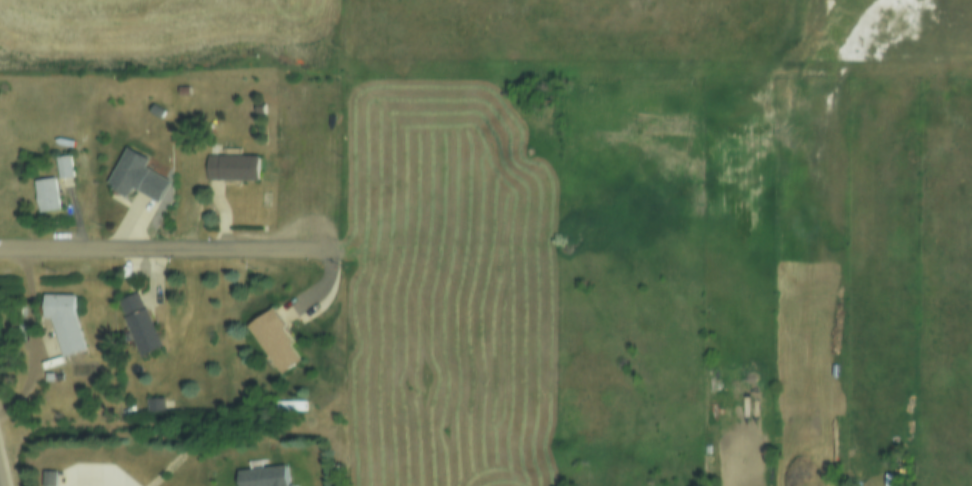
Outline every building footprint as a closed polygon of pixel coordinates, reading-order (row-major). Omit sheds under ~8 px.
[(176,88),(188,87),(188,97),(176,98),(176,88)] [(153,104),(164,111),(158,120),(147,114),(153,104)] [(253,106),(261,106),(261,114),(253,114),(253,106)] [(130,190),(125,198),(103,186),(123,151),(145,164),(142,170),(168,185),(157,205),(130,190)] [(53,158),(67,156),(70,178),(56,180),(53,158)] [(204,158),(255,158),(256,182),(204,183),(204,158)] [(32,181),(52,178),(57,210),(37,213),(32,181)] [(114,302),(135,292),(162,348),(141,359),(114,302)] [(73,316),(84,350),(62,358),(48,319),(41,319),(41,295),(73,295),(73,316)] [(245,327),(270,310),(283,328),(280,329),(290,344),(288,345),(299,362),(279,376),(245,327)] [(144,397),(161,397),(162,412),(144,412),(144,397)] [(283,467),(285,485),(236,485),(235,471),(283,467)] [(53,473),(53,485),(41,485),(40,473),(53,473)]
